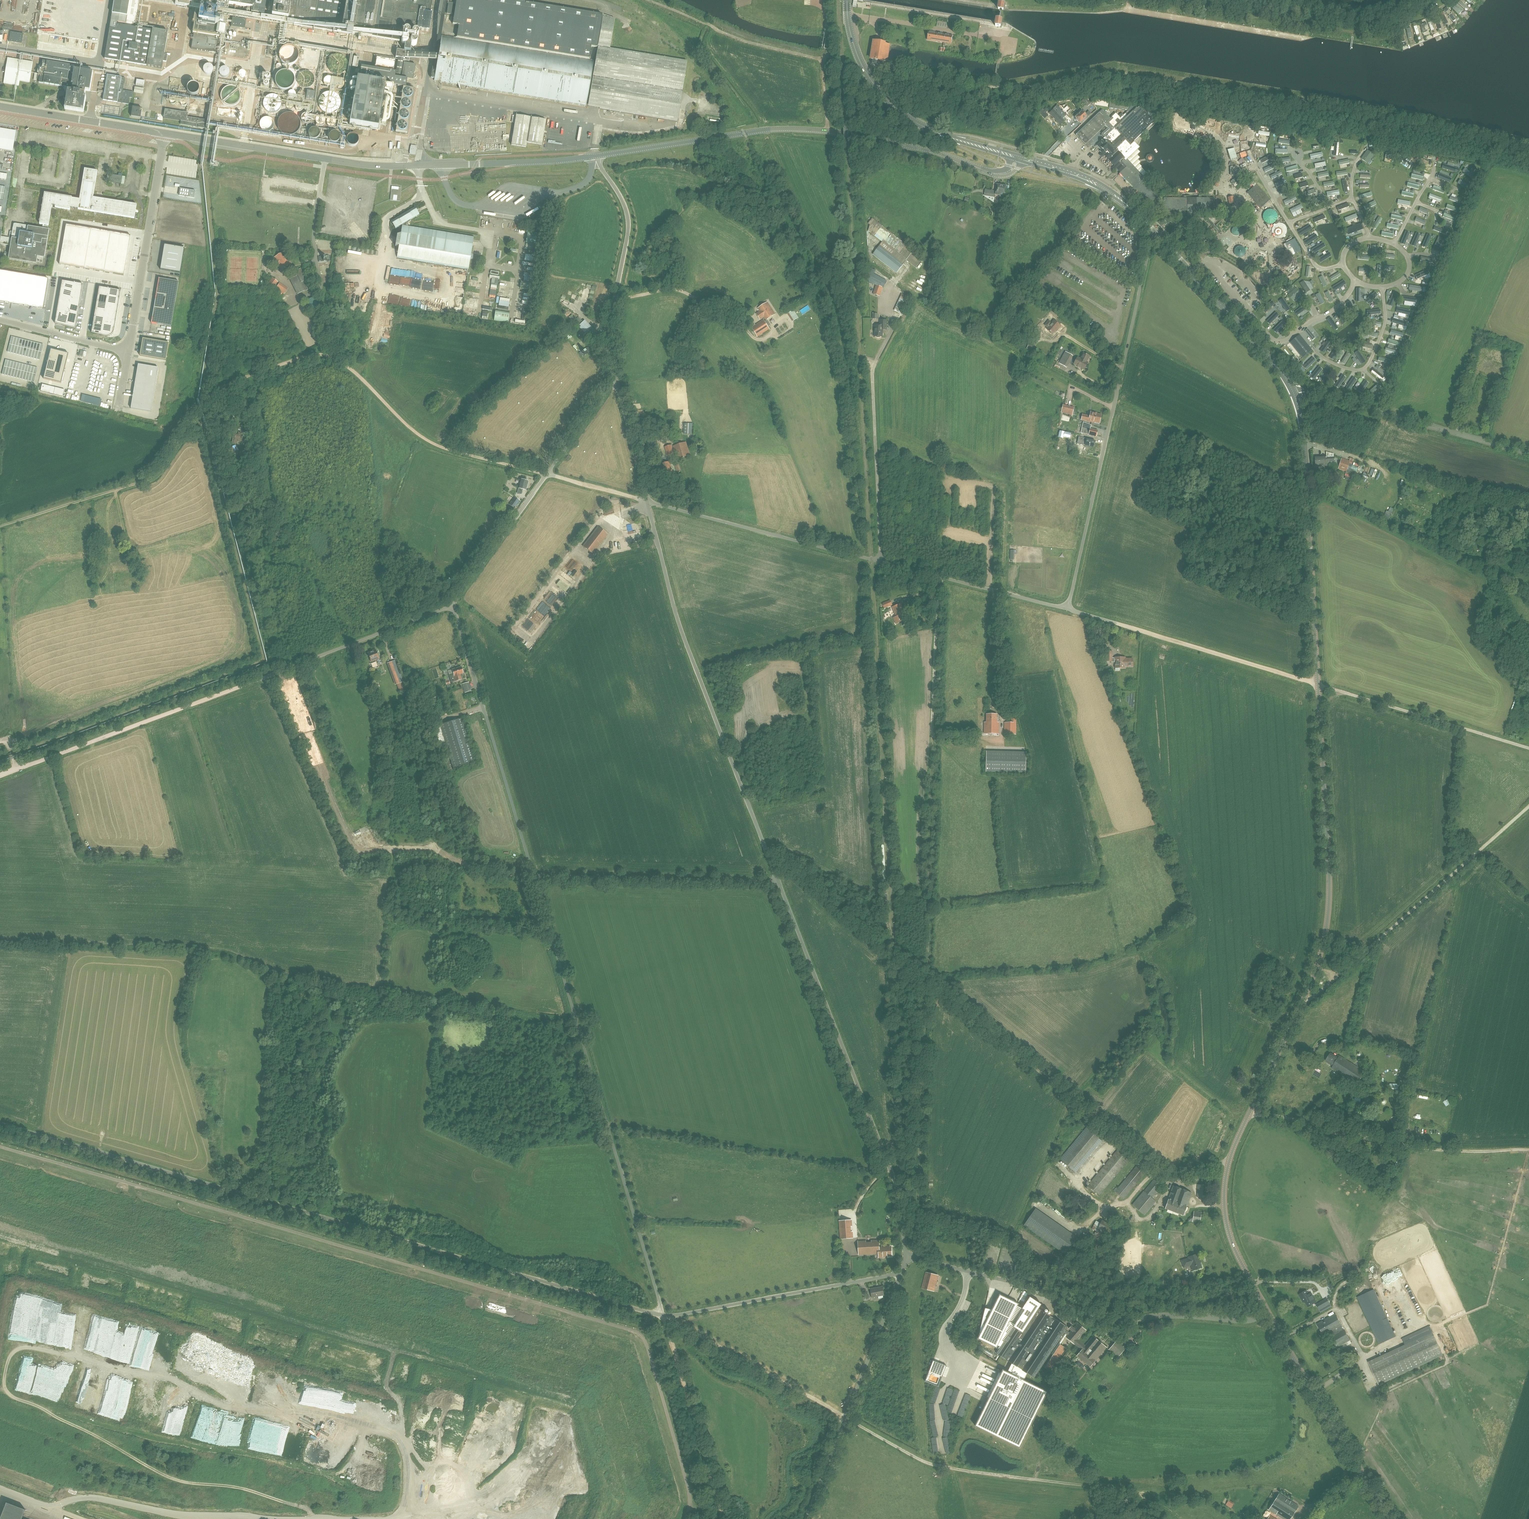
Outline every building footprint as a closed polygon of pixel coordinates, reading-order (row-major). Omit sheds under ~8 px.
[(110,28),(105,59),(147,66),(162,68),(163,62),(167,63),(168,56),(164,55),(168,32),(153,29),(153,27),(148,26),(147,30),(133,27),(133,22),(136,22),(140,0),(115,0),(110,28)] [(193,4),(193,3),(224,9),(225,4),(225,3),(229,4),(230,5),(229,7),(234,8),(235,8),(235,7),(234,7),(234,5),(235,5),(240,6),(241,6),(247,7),(251,8),(252,8),(251,12),(264,14),(265,9),(266,0),(165,0),(193,4)] [(275,1),(274,1),(271,21),(286,23),(284,37),(394,54),(397,41),(399,24),(417,27),(416,29),(429,31),(432,13),(430,13),(432,1),(438,2),(438,0),(275,0),(275,1)] [(597,47),(602,15),(513,0),(456,0),(453,24),(597,47)] [(223,14),(194,10),(192,22),(193,23),(192,33),(194,33),(218,37),(219,37),(219,35),(220,36),(221,29),(220,29),(221,26),(218,26),(219,21),(222,22),(223,14)] [(614,18),(603,15),(588,106),(677,120),(687,61),(609,48),(614,18)] [(245,29),(246,20),(232,17),(231,27),(245,29)] [(596,50),(597,47),(453,24),(452,27),(458,27),(456,39),(589,60),(591,49),(596,50)] [(24,34),(11,31),(9,41),(22,43),(24,34)] [(935,40),(937,33),(928,32),(927,39),(935,40)] [(216,52),(218,37),(194,33),(191,48),(216,52)] [(943,42),(945,34),(937,33),(935,40),(943,42)] [(589,60),(456,39),(455,38),(455,36),(454,38),(449,37),(449,35),(448,37),(443,36),(443,34),(442,36),(440,46),(438,55),(439,56),(438,59),(431,58),(399,52),(398,59),(395,72),(362,66),(359,79),(392,85),(399,86),(404,60),(404,59),(430,63),(437,65),(435,82),(436,80),(441,81),(441,83),(442,81),(447,82),(447,84),(448,82),(453,83),(453,85),(454,83),(459,84),(459,86),(460,84),(465,84),(465,87),(466,85),(471,85),(471,88),(472,86),(477,86),(477,89),(478,87),(483,87),(483,89),(483,90),(484,87),(489,88),(489,90),(489,91),(490,88),(495,89),(495,91),(495,92),(495,89),(501,90),(501,92),(501,90),(507,91),(507,93),(507,91),(513,92),(513,94),(513,92),(519,93),(519,95),(519,93),(525,94),(525,96),(525,94),(531,95),(531,97),(531,95),(537,96),(537,98),(537,96),(543,97),(543,99),(543,97),(549,98),(549,100),(549,98),(555,99),(555,101),(555,99),(561,100),(561,102),(561,100),(567,101),(567,103),(567,101),(573,102),(573,104),(573,102),(579,103),(579,105),(579,103),(585,104),(585,106),(585,104),(586,104),(586,99),(587,99),(589,90),(588,90),(593,61),(592,61),(593,59),(592,59),(592,61),(589,60)] [(945,34),(943,42),(951,43),(953,36),(945,34)] [(887,61),(890,44),(874,41),(871,59),(873,59),(872,63),(886,65),(886,61),(887,61)] [(375,63),(381,64),(381,65),(384,66),(384,65),(392,66),(393,60),(391,60),(391,59),(385,59),(382,58),(376,57),(375,63)] [(8,58),(4,83),(19,85),(20,81),(30,82),(33,62),(8,58)] [(75,66),(42,60),(41,68),(40,67),(38,75),(40,75),(39,82),(66,87),(68,91),(66,105),(67,105),(66,109),(82,111),(83,108),(84,108),(86,97),(84,97),(86,89),(85,88),(84,88),(84,86),(90,87),(92,76),(91,76),(91,72),(76,70),(74,70),(75,66)] [(404,63),(401,78),(413,80),(416,65),(404,63)] [(107,75),(103,100),(129,104),(130,97),(132,98),(133,92),(125,90),(125,93),(121,92),(121,90),(120,89),(121,82),(124,83),(125,77),(107,75)] [(392,85),(359,79),(357,79),(353,102),(353,106),(350,124),(362,126),(378,129),(384,92),(392,93),(393,87),(392,87),(392,85)] [(395,132),(408,134),(415,88),(402,86),(395,132)] [(306,100),(314,102),(315,92),(307,90),(306,100)] [(1091,103),(1086,97),(1082,100),(1087,107),(1091,103)] [(1132,105),(1110,101),(1109,108),(1122,110),(1122,109),(1131,111),(1130,111),(1131,105),(1132,105)] [(1054,110),(1050,113),(1060,124),(1064,121),(1061,118),(1071,110),(1067,106),(1058,114),(1054,110)] [(1076,135),(1086,146),(1089,143),(1088,141),(1105,125),(1105,126),(1106,128),(1107,127),(1108,128),(1102,134),(1101,135),(1104,138),(1100,142),(1097,145),(1101,149),(1100,150),(1121,173),(1120,174),(1127,181),(1136,190),(1136,191),(1149,204),(1151,202),(1160,194),(1127,159),(1129,157),(1124,151),(1130,145),(1131,145),(1155,122),(1151,119),(1154,116),(1150,111),(1147,114),(1139,106),(1137,108),(1136,108),(1128,116),(1125,113),(1121,118),(1116,113),(1111,118),(1102,110),(1076,135)] [(141,118),(142,108),(133,107),(131,116),(141,118)] [(1045,118),(1048,115),(1046,112),(1048,110),(1046,107),(1044,110),(1043,108),(1039,112),(1045,118)] [(181,120),(181,124),(206,128),(207,120),(187,117),(188,113),(188,112),(183,111),(183,112),(165,109),(164,117),(181,120)] [(1080,123),(1084,119),(1087,117),(1087,118),(1092,114),(1089,111),(1087,113),(1084,110),(1083,111),(1076,118),(1076,119),(1077,120),(1078,120),(1080,123)] [(516,115),(511,145),(526,147),(527,142),(542,145),(546,120),(516,115)] [(13,151),(16,131),(0,128),(0,149),(13,151)] [(1303,146),(1308,135),(1305,134),(1300,145),(1303,146)] [(1237,157),(1234,148),(1228,150),(1231,159),(1237,157)] [(1368,151),(1362,159),(1367,162),(1373,154),(1371,153),(1373,152),(1370,150),(1369,152),(1368,151)] [(1386,151),(1385,158),(1395,160),(1396,153),(1386,151)] [(1271,155),(1261,160),(1262,163),(1272,158),(1271,155)] [(1403,156),(1399,163),(1410,169),(1414,162),(1403,156)] [(1274,164),(1263,169),(1265,172),(1275,168),(1274,164)] [(1465,168),(1462,171),(1471,178),(1473,175),(1465,168)] [(43,224),(48,225),(49,225),(52,205),(55,206),(55,207),(70,210),(71,207),(78,209),(135,218),(137,204),(93,197),(94,191),(98,171),(85,169),(80,199),(72,198),(72,197),(45,193),(40,224),(43,224)] [(1280,171),(1270,176),(1272,179),(1282,174),(1280,171)] [(1242,172),(1234,179),(1238,184),(1246,178),(1242,172)] [(111,174),(109,181),(121,183),(123,176),(111,174)] [(1439,174),(1438,178),(1450,183),(1451,179),(1439,174)] [(1285,179),(1275,184),(1276,187),(1286,182),(1285,179)] [(1460,180),(1457,182),(1466,189),(1468,186),(1460,180)] [(1262,208),(1270,200),(1271,200),(1257,184),(1257,185),(1254,187),(1248,193),(1262,208)] [(1289,187),(1279,192),(1280,195),(1290,190),(1289,187)] [(390,199),(390,200),(400,201),(401,192),(401,190),(391,189),(390,199)] [(985,192),(984,196),(994,202),(995,193),(985,192)] [(1430,194),(1429,198),(1440,202),(1441,198),(1430,194)] [(1284,201),(1285,205),(1296,199),(1295,196),(1284,201)] [(181,198),(180,205),(195,207),(196,200),(181,198)] [(1215,198),(1163,198),(1163,210),(1188,210),(1188,213),(1187,217),(1181,217),(1181,225),(1190,225),(1190,222),(1195,222),(1195,217),(1205,217),(1206,217),(1215,217),(1215,213),(1215,198)] [(1375,202),(1374,201),(1364,206),(1365,209),(1376,204),(1376,203),(1375,202)] [(1290,210),(1292,213),(1303,208),(1301,204),(1290,210)] [(395,246),(399,247),(397,257),(469,269),(474,236),(408,225),(408,222),(411,221),(410,220),(419,214),(417,211),(415,208),(409,211),(397,217),(398,218),(391,222),(393,225),(395,229),(402,225),(401,234),(397,235),(395,246)] [(1336,220),(1332,210),(1328,211),(1333,221),(1336,220)] [(1162,226),(1166,223),(1162,219),(1164,217),(1162,215),(1160,216),(1160,212),(1155,212),(1155,218),(1156,219),(1157,221),(1162,226)] [(1356,214),(1345,218),(1346,222),(1357,217),(1356,214)] [(1380,217),(1379,217),(1372,227),(1376,229),(1382,219),(1381,218),(1380,217)] [(48,226),(48,225),(43,224),(43,225),(42,225),(42,227),(43,228),(21,225),(20,225),(14,229),(13,230),(13,231),(10,231),(9,237),(2,236),(1,236),(0,243),(1,243),(10,245),(10,244),(11,244),(9,258),(9,259),(37,263),(37,262),(42,263),(43,257),(45,258),(45,257),(49,230),(49,229),(47,229),(47,228),(48,228),(48,226)] [(1361,224),(1346,229),(1348,234),(1363,228),(1361,224)] [(1309,225),(1298,232),(1301,236),(1312,229),(1309,225)] [(79,237),(78,247),(88,249),(91,229),(81,227),(79,237)] [(91,229),(88,249),(97,250),(101,230),(91,229)] [(101,230),(97,250),(107,252),(111,232),(101,230)] [(1406,231),(1401,243),(1405,245),(1410,233),(1406,231)] [(111,232),(107,252),(112,253),(116,233),(111,232)] [(541,235),(527,232),(526,242),(540,244),(541,235)] [(116,233),(112,253),(117,254),(118,249),(119,244),(120,239),(121,234),(116,233)] [(1416,233),(1411,245),(1415,246),(1420,235),(1416,233)] [(1315,234),(1304,241),(1307,245),(1318,238),(1315,234)] [(1427,234),(1422,246),(1426,248),(1431,236),(1427,234)] [(65,235),(63,244),(78,247),(79,237),(75,236),(70,235),(65,235)] [(1439,247),(1442,239),(1438,237),(1433,249),(1434,249),(1437,250),(1438,247),(1439,247)] [(1295,241),(1294,238),(1291,240),(1283,244),(1289,256),(1293,254),(1300,250),(1295,241)] [(1323,243),(1312,250),(1314,253),(1325,246),(1323,243)] [(63,244),(61,254),(66,255),(71,256),(76,257),(78,247),(63,244)] [(184,248),(164,245),(160,269),(180,273),(184,248)] [(76,257),(74,267),(84,268),(88,249),(78,247),(76,257)] [(1236,248),(1235,250),(1234,252),(1235,254),(1235,255),(1237,257),(1238,258),(1240,258),(1242,258),(1244,257),(1245,255),(1246,254),(1246,252),(1245,250),(1244,249),(1243,247),(1241,247),(1240,247),(1238,247),(1236,248)] [(88,249),(84,268),(94,270),(97,250),(88,249)] [(97,250),(94,270),(104,272),(107,252),(97,250)] [(107,252),(104,272),(114,274),(115,268),(116,263),(116,259),(117,254),(112,253),(107,252)] [(277,265),(278,264),(283,271),(292,266),(283,252),(274,257),(276,260),(274,261),(277,265)] [(1329,252),(1318,259),(1320,263),(1331,256),(1329,252)] [(299,279),(292,283),(298,294),(300,293),(304,291),(304,292),(310,289),(305,280),(306,280),(301,268),(295,271),(297,275),(299,279)] [(1429,274),(1427,270),(1415,275),(1417,279),(1429,274)] [(43,308),(48,278),(0,271),(0,301),(43,308)] [(876,295),(879,296),(883,287),(887,281),(869,271),(869,275),(869,282),(876,285),(874,292),(877,293),(876,295)] [(1330,278),(1332,281),(1340,276),(1338,272),(1330,278)] [(1327,285),(1322,276),(1319,277),(1323,287),(1327,285)] [(151,323),(171,326),(179,281),(159,278),(151,323)] [(273,278),(269,283),(274,287),(278,282),(273,278)] [(62,281),(61,288),(73,290),(74,283),(62,281)] [(1300,283),(1306,293),(1310,290),(1304,281),(1300,283)] [(1342,281),(1332,286),(1334,290),(1344,284),(1342,281)] [(74,283),(73,290),(82,292),(83,284),(74,283)] [(99,287),(98,295),(108,296),(109,289),(99,287)] [(61,288),(60,296),(72,298),(73,290),(61,288)] [(1296,288),(1288,295),(1290,296),(1290,297),(1291,299),(1292,299),(1293,300),(1300,293),(1296,288)] [(109,289),(108,296),(120,298),(121,291),(109,289)] [(73,290),(72,298),(81,299),(82,292),(73,290)] [(1330,302),(1333,300),(1328,291),(1325,293),(1330,302)] [(1375,292),(1365,301),(1368,304),(1378,295),(1375,292)] [(1319,293),(1315,295),(1321,304),(1324,303),(1319,293)] [(1393,293),(1388,305),(1392,307),(1397,294),(1393,293)] [(894,310),(903,315),(911,300),(902,294),(894,310)] [(98,295),(97,302),(106,304),(108,296),(98,295)] [(60,296),(59,303),(70,305),(72,298),(60,296)] [(108,296),(106,304),(118,306),(120,298),(108,296)] [(1403,296),(1402,301),(1404,301),(1404,304),(1414,306),(1415,303),(1416,298),(1403,296)] [(312,311),(319,307),(313,297),(307,300),(312,311)] [(72,298),(70,305),(79,307),(81,299),(72,298)] [(1283,298),(1279,301),(1287,311),(1290,309),(1283,298)] [(1271,301),(1262,310),(1265,313),(1274,304),(1271,301)] [(1350,301),(1346,303),(1351,315),(1355,313),(1350,301)] [(97,302),(96,309),(105,311),(106,304),(97,302)] [(758,308),(760,311),(756,314),(760,319),(763,317),(766,320),(775,314),(767,302),(758,308)] [(59,303),(57,310),(69,312),(70,305),(59,303)] [(106,304),(105,311),(117,313),(118,306),(106,304)] [(1305,304),(1295,312),(1297,315),(1308,308),(1305,304)] [(70,305),(69,312),(78,314),(79,307),(70,305)] [(96,309),(94,317),(104,318),(105,311),(96,309)] [(57,310),(55,323),(67,326),(69,312),(57,310)] [(504,311),(496,310),(494,317),(494,320),(496,320),(508,322),(509,312),(504,311)] [(1340,310),(1337,313),(1343,324),(1347,322),(1340,310)] [(105,311),(104,318),(116,320),(117,313),(105,311)] [(69,312),(67,326),(76,328),(78,314),(69,312)] [(1276,312),(1267,321),(1270,324),(1279,315),(1276,312)] [(94,317),(93,324),(103,326),(104,318),(94,317)] [(1330,317),(1327,320),(1335,330),(1338,328),(1330,317)] [(103,326),(101,335),(103,335),(106,336),(107,336),(108,336),(109,336),(110,336),(111,335),(112,335),(112,334),(113,334),(113,333),(113,332),(114,332),(114,331),(114,330),(116,320),(104,318),(103,326)] [(752,328),(757,336),(769,328),(764,320),(752,328)] [(880,325),(873,325),(873,330),(875,330),(874,336),(876,336),(877,337),(879,337),(880,337),(882,337),(883,328),(886,328),(887,320),(880,320),(880,325)] [(1054,320),(1052,323),(1049,320),(1045,325),(1048,328),(1047,329),(1050,331),(1053,334),(1055,331),(1056,331),(1061,326),(1054,320)] [(1282,321),(1273,330),(1276,333),(1285,324),(1282,321)] [(583,322),(579,326),(593,341),(597,337),(583,322)] [(93,324),(92,333),(101,335),(103,326),(93,324)] [(1308,329),(1305,331),(1312,340),(1315,338),(1308,329)] [(1300,335),(1290,342),(1303,358),(1312,350),(1300,335)] [(12,336),(8,352),(40,360),(44,344),(12,336)] [(166,360),(169,343),(143,338),(140,356),(166,360)] [(1328,340),(1320,351),(1324,353),(1331,342),(1328,340)] [(591,351),(588,346),(579,353),(582,357),(591,351)] [(1337,346),(1330,357),(1333,360),(1340,349),(1337,346)] [(1036,347),(1033,353),(1048,361),(1051,355),(1036,347)] [(51,349),(44,379),(61,383),(62,380),(63,381),(66,372),(64,371),(69,354),(51,349)] [(1358,351),(1355,353),(1362,364),(1366,361),(1358,351)] [(1087,362),(1090,356),(1084,353),(1081,359),(1078,357),(1074,363),(1085,369),(1088,363),(1087,362)] [(1351,355),(1347,353),(1341,362),(1345,364),(1351,355)] [(1070,359),(1064,356),(1059,363),(1066,367),(1070,359)] [(1316,360),(1313,357),(1303,366),(1306,369),(1316,360)] [(38,368),(6,360),(2,374),(34,382),(38,368)] [(131,408),(151,412),(158,368),(138,365),(131,408)] [(1319,367),(1311,377),(1314,379),(1322,369),(1319,367)] [(1374,369),(1371,372),(1381,380),(1384,377),(1374,369)] [(1328,370),(1322,381),(1326,383),(1332,371),(1328,370)] [(1335,386),(1338,388),(1346,377),(1342,375),(1335,386)] [(1346,388),(1349,390),(1357,380),(1353,377),(1346,388)] [(1369,383),(1365,380),(1357,391),(1361,394),(1369,383)] [(50,393),(51,386),(42,384),(40,391),(50,393)] [(1369,392),(1368,392),(1371,395),(1380,387),(1379,386),(1378,385),(1377,384),(1369,392)] [(64,390),(55,387),(53,394),(63,396),(64,390)] [(1062,412),(1072,415),(1074,407),(1063,405),(1062,412)] [(1091,412),(1090,415),(1083,413),(1082,419),(1092,422),(1092,421),(1100,423),(1101,415),(1096,414),(1097,413),(1091,412)] [(1084,422),(1081,433),(1096,436),(1098,430),(1090,429),(1091,425),(1084,422)] [(238,434),(233,433),(232,443),(237,444),(237,441),(242,442),(243,433),(238,433),(238,434)] [(1084,438),(1083,444),(1086,445),(1085,447),(1089,448),(1089,446),(1093,447),(1094,446),(1095,444),(1094,443),(1095,440),(1087,439),(1084,438)] [(674,446),(678,459),(690,455),(686,442),(674,446)] [(240,454),(235,445),(227,450),(229,454),(228,455),(230,459),(240,454)] [(665,447),(668,455),(674,453),(671,445),(665,447)] [(1334,461),(1333,454),(1326,452),(1326,457),(1315,458),(1315,466),(1327,466),(1327,461),(1334,461)] [(1349,463),(1351,464),(1353,458),(1350,457),(1349,461),(1342,459),(1339,468),(1346,471),(1349,463)] [(664,474),(672,471),(669,461),(661,464),(664,474)] [(1069,474),(1068,478),(1076,480),(1075,484),(1080,485),(1083,475),(1078,474),(1077,475),(1069,474)] [(671,476),(665,478),(668,487),(674,485),(677,484),(675,479),(673,480),(671,476)] [(526,490),(528,481),(521,479),(518,488),(519,488),(517,493),(521,494),(522,489),(526,490)] [(1068,498),(1067,503),(1071,504),(1069,509),(1078,511),(1079,506),(1080,506),(1081,502),(1080,501),(1081,497),(1077,496),(1078,494),(1073,493),(1072,498),(1068,498)] [(509,504),(514,508),(520,501),(515,497),(509,504)] [(607,534),(598,527),(583,546),(592,554),(607,534)] [(631,545),(630,543),(637,541),(638,544),(643,543),(640,531),(635,532),(636,537),(629,539),(628,535),(625,536),(627,546),(631,545)] [(1283,558),(1287,554),(1283,549),(1278,553),(1283,558)] [(1200,570),(1191,567),(1188,573),(1198,576),(1200,570)] [(903,620),(901,615),(904,613),(900,604),(893,607),(897,616),(893,618),(896,623),(903,620)] [(371,661),(377,659),(379,664),(381,663),(379,658),(375,650),(368,653),(371,661)] [(1114,658),(1112,658),(1112,651),(1107,651),(1107,661),(1112,661),(1112,662),(1115,662),(1115,668),(1115,670),(1120,670),(1120,668),(1125,668),(1125,666),(1132,666),(1133,658),(1128,658),(1128,659),(1125,659),(1125,657),(1119,657),(1119,658),(1115,658),(1115,660),(1114,660),(1114,658)] [(403,681),(397,666),(391,669),(396,684),(403,681)] [(461,679),(459,674),(463,673),(461,667),(452,669),(453,673),(449,674),(451,682),(456,681),(461,679)] [(465,692),(467,692),(471,690),(469,682),(462,684),(465,692)] [(428,707),(437,703),(435,697),(426,701),(428,707)] [(984,722),(984,733),(999,734),(999,722),(997,722),(997,721),(998,721),(998,719),(997,719),(997,718),(998,718),(998,715),(997,715),(997,714),(986,714),(986,722),(984,722)] [(1005,722),(1004,734),(1016,734),(1016,715),(1012,715),(1012,722),(1005,722)] [(440,724),(453,768),(475,761),(461,718),(440,724)] [(986,772),(1026,773),(1026,752),(986,751),(986,772)] [(1331,1053),(1326,1061),(1333,1066),(1332,1068),(1358,1084),(1366,1072),(1348,1061),(1340,1056),(1338,1058),(1331,1053)] [(1103,1139),(1088,1126),(1043,1181),(1058,1193),(1103,1139)] [(1130,1159),(1120,1150),(1118,1149),(1088,1185),(1099,1195),(1130,1159)] [(1378,1168),(1382,1169),(1386,1157),(1378,1154),(1379,1152),(1373,1151),(1368,1169),(1377,1171),(1378,1168)] [(1114,1190),(1120,1196),(1124,1199),(1146,1172),(1138,1165),(1118,1188),(1116,1187),(1114,1190)] [(1380,1182),(1387,1176),(1380,1169),(1373,1175),(1380,1182)] [(1156,1201),(1152,1198),(1162,1186),(1154,1179),(1144,1191),(1132,1205),(1145,1215),(1156,1201)] [(1198,1185),(1197,1197),(1209,1197),(1209,1185),(1198,1185)] [(1173,1186),(1165,1208),(1183,1215),(1191,1192),(1173,1186)] [(1036,1209),(1024,1226),(1066,1255),(1078,1238),(1036,1209)] [(1201,1212),(1194,1211),(1193,1222),(1200,1223),(1201,1212)] [(844,1220),(839,1221),(840,1239),(845,1238),(845,1237),(848,1237),(848,1238),(853,1238),(852,1232),(851,1232),(850,1226),(852,1226),(851,1220),(847,1220),(847,1222),(844,1222),(844,1220)] [(1116,1239),(1119,1233),(1117,1232),(1102,1224),(1097,1232),(1096,1234),(1104,1238),(1106,1234),(1116,1239)] [(866,1241),(858,1241),(859,1254),(879,1253),(880,1258),(887,1257),(887,1255),(891,1255),(891,1247),(881,1248),(881,1249),(879,1249),(879,1240),(876,1240),(876,1241),(874,1241),(874,1240),(871,1240),(872,1244),(866,1244),(866,1241)] [(1419,1251),(1448,1312),(1460,1306),(1432,1245),(1419,1251)] [(1189,1258),(1187,1259),(1181,1261),(1184,1267),(1191,1265),(1193,1270),(1201,1267),(1199,1259),(1200,1259),(1198,1254),(1188,1257),(1189,1258)] [(926,1272),(922,1288),(934,1291),(938,1275),(926,1272)] [(882,1287),(870,1289),(872,1297),(884,1295),(882,1287)] [(1396,1336),(1375,1290),(1361,1296),(1358,1297),(1379,1344),(1396,1336)] [(1311,1293),(1306,1296),(1304,1292),(1299,1295),(1303,1302),(1305,1301),(1308,1307),(1316,1302),(1311,1293)] [(990,1397),(975,1426),(1020,1447),(1047,1392),(1024,1380),(1028,1373),(1034,1377),(1063,1332),(1065,1333),(1067,1334),(1068,1335),(1070,1333),(1065,1330),(1067,1327),(1039,1309),(1039,1308),(1041,1304),(1030,1297),(1022,1308),(1017,1306),(1018,1304),(1000,1294),(991,1312),(989,1312),(989,1309),(986,1308),(985,1311),(985,1308),(978,1338),(997,1348),(998,1345),(1001,1347),(997,1353),(1012,1363),(1007,1372),(1003,1370),(1001,1374),(999,1378),(997,1382),(995,1386),(993,1389),(992,1393),(990,1397)] [(1321,1312),(1331,1306),(1328,1301),(1318,1307),(1321,1312)] [(1338,1347),(1350,1340),(1336,1314),(1318,1324),(1324,1335),(1329,1332),(1338,1347)] [(1107,1322),(1105,1328),(1111,1331),(1113,1324),(1107,1322)] [(1068,1335),(1066,1337),(1074,1344),(1082,1350),(1077,1356),(1090,1367),(1106,1347),(1093,1336),(1085,1346),(1078,1339),(1086,1330),(1078,1323),(1074,1328),(1071,1326),(1069,1329),(1071,1331),(1070,1333),(1068,1335)] [(1402,1339),(1405,1345),(1369,1362),(1379,1385),(1443,1355),(1429,1326),(1402,1339)] [(1117,1340),(1109,1349),(1118,1357),(1126,1347),(1117,1340)] [(1058,1348),(1045,1368),(1051,1372),(1066,1348),(1064,1346),(1060,1344),(1058,1348)] [(936,1360),(927,1380),(939,1386),(949,1366),(936,1360)] [(1071,1394),(1077,1388),(1073,1384),(1067,1391),(1071,1394)] [(1284,1518),(1290,1518),(1298,1506),(1279,1494),(1269,1509),(1275,1513),(1276,1514),(1284,1518)] [(1231,1507),(1234,1503),(1225,1498),(1222,1502),(1231,1507)] [(25,1509),(6,1502),(0,1518),(21,1518),(25,1509)]
